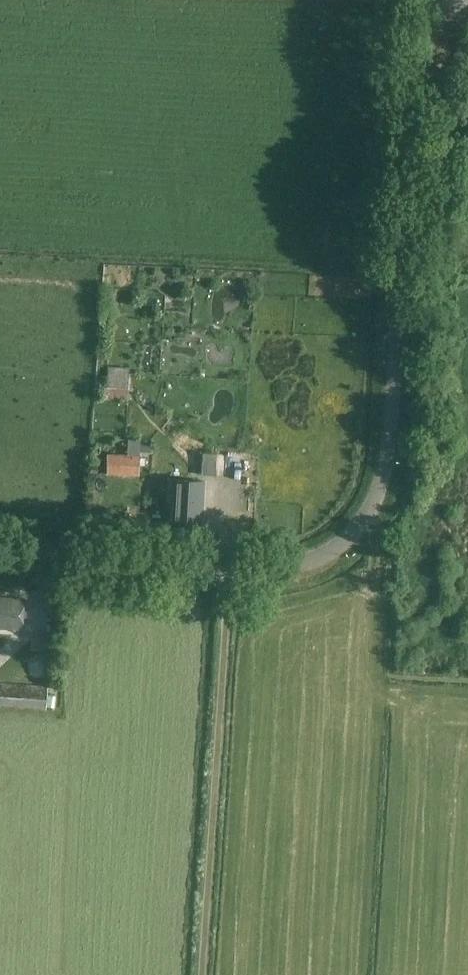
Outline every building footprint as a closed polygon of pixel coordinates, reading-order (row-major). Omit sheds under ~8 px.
[(105,387),(104,402),(127,403),(130,369),(113,369),(112,378),(108,378),(107,387),(105,387)] [(127,456),(107,455),(106,474),(139,476),(141,440),(128,439),(127,456)] [(216,454),(203,454),(201,475),(215,476),(216,454)] [(173,494),(172,521),(202,523),(204,481),(172,479),(171,494),(173,494)] [(22,630),(23,599),(0,598),(0,628),(22,630)] [(46,709),(47,705),(54,705),(55,689),(48,689),(48,687),(0,684),(0,706),(46,709)]
